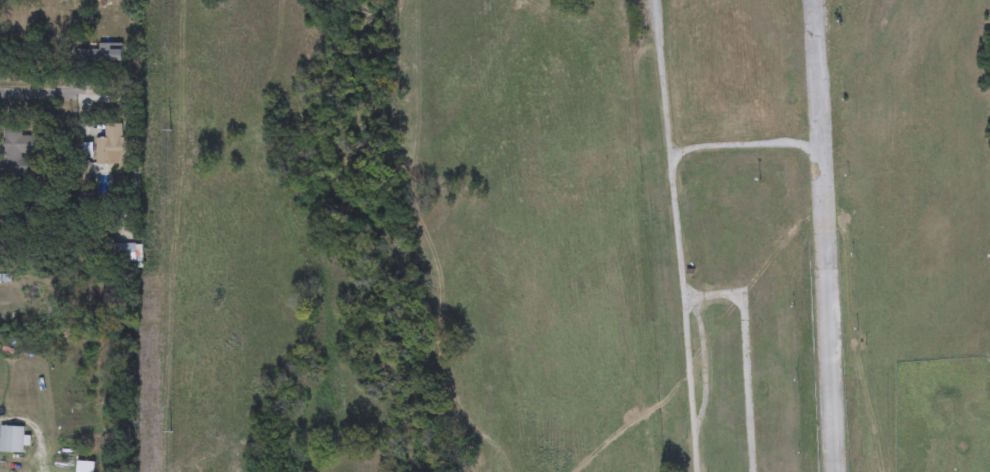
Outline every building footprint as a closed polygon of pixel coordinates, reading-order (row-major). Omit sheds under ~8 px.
[(122,50),(122,65),(78,65),(78,50),(122,50)] [(96,137),(105,137),(105,124),(122,123),(122,137),(130,137),(130,163),(96,164),(96,137)] [(22,129),(22,136),(34,136),(34,154),(23,154),(23,177),(4,177),(4,129),(22,129)] [(23,452),(0,452),(0,427),(23,427),(23,452)]
